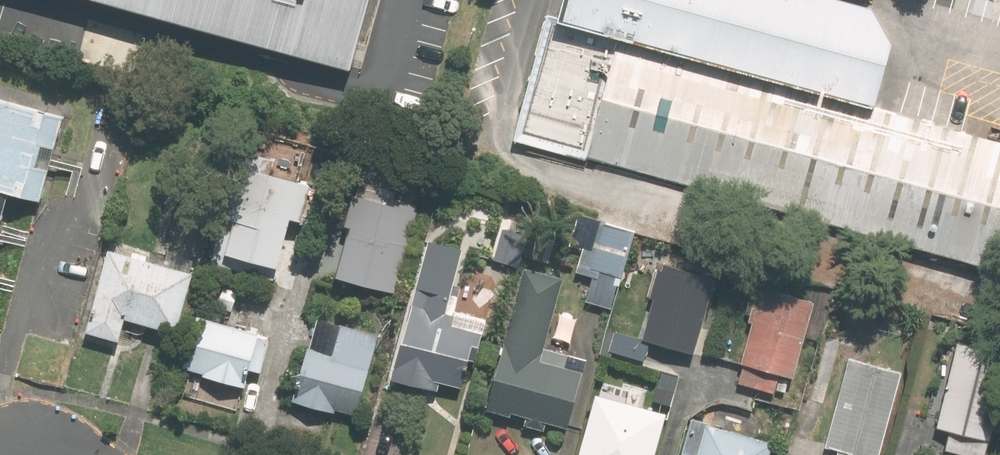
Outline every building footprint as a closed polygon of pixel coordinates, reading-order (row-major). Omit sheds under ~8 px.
[(343,58),(360,0),(138,0),(343,58)] [(539,10),(851,98),(879,0),(541,0),(539,10)] [(539,10),(506,124),(971,255),(999,153),(999,140),(539,10)] [(67,113),(0,95),(0,238),(12,192),(43,201),(67,113)] [(233,165),(224,199),(232,201),(218,251),(280,268),(294,217),(302,219),(311,186),(233,165)] [(422,206),(363,189),(337,276),(396,294),(422,206)] [(631,265),(623,263),(625,255),(629,257),(637,229),(575,212),(566,244),(584,249),(577,274),(592,278),(586,302),(612,309),(619,285),(625,287),(631,265)] [(532,233),(506,226),(497,260),(523,267),(532,233)] [(444,383),(464,388),(475,345),(482,347),(489,317),(457,309),(463,286),(456,284),(465,248),(432,239),(396,379),(442,390),(444,383)] [(90,331),(122,340),(128,320),(179,335),(197,273),(114,248),(90,331)] [(657,299),(646,341),(697,354),(717,275),(662,261),(652,298),(657,299)] [(549,424),(571,429),(584,370),(570,367),(574,351),(549,345),(565,277),(528,268),(510,347),(504,346),(489,410),(527,419),(525,426),(547,431),(549,424)] [(815,298),(758,288),(740,385),(759,389),(762,369),(800,376),(815,298)] [(262,372),(273,335),(201,313),(185,368),(248,387),(254,369),(262,372)] [(337,410),(360,416),(377,352),(369,350),(374,330),(337,320),(329,350),(311,345),(295,403),(336,414),(337,410)] [(643,346),(645,339),(615,331),(609,350),(647,362),(651,348),(643,346)] [(942,417),(939,428),(951,431),(945,452),(956,454),(988,454),(999,411),(999,349),(963,339),(950,385),(937,381),(928,413),(942,417)] [(904,370),(849,356),(826,448),(839,452),(838,454),(882,454),(904,370)] [(670,411),(637,402),(640,392),(602,382),(583,454),(659,454),(670,411)] [(777,441),(691,419),(682,453),(689,454),(774,454),(777,441)]
